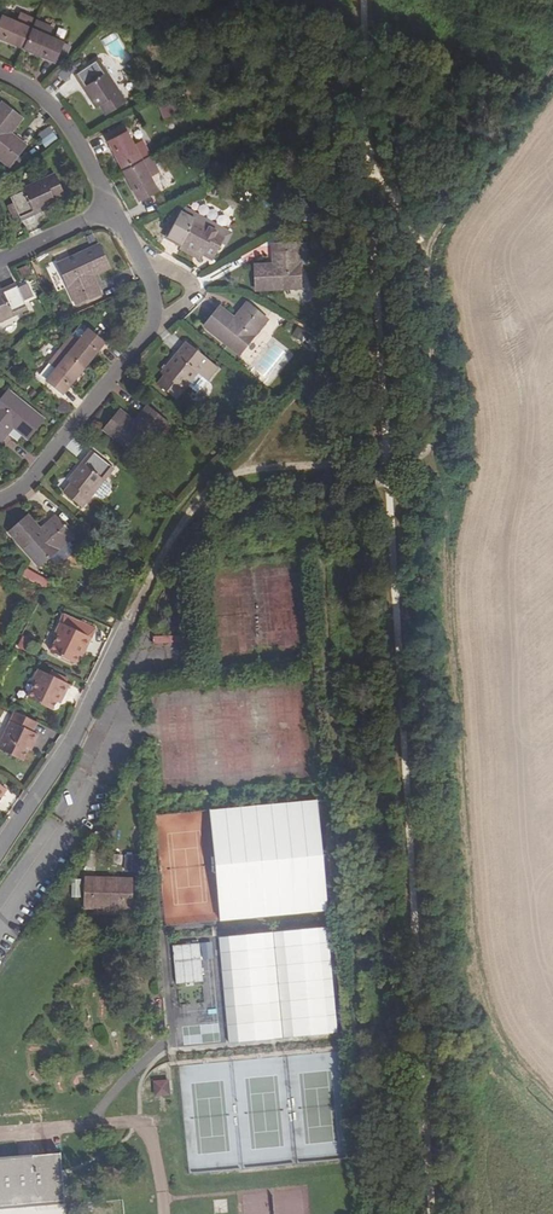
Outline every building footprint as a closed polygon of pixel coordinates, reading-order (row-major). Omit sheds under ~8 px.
[(17,31),(27,7),(11,0),(8,8),(0,5),(0,28),(4,30),(5,26),(17,31)] [(27,7),(17,31),(28,36),(26,40),(44,47),(53,28),(39,21),(42,14),(27,7)] [(4,30),(15,35),(17,31),(5,26),(4,30)] [(17,31),(15,35),(26,40),(28,36),(17,31)] [(63,42),(59,53),(66,56),(71,46),(63,42)] [(66,61),(87,93),(90,91),(96,99),(116,86),(89,45),(66,61)] [(2,120),(13,106),(0,95),(0,123),(2,120)] [(119,153),(142,141),(134,126),(127,129),(120,115),(123,114),(119,107),(97,119),(100,126),(101,125),(110,144),(114,142),(119,153)] [(2,120),(0,123),(0,129),(4,133),(10,126),(2,120)] [(45,146),(57,137),(47,124),(35,133),(45,146)] [(2,153),(18,133),(10,126),(4,133),(0,129),(0,151),(2,153)] [(142,141),(119,153),(126,164),(122,166),(131,184),(150,173),(143,160),(150,156),(142,141)] [(114,142),(110,144),(116,155),(119,153),(114,142)] [(126,164),(119,153),(116,155),(122,166),(126,164)] [(13,203),(14,207),(50,191),(48,187),(57,183),(47,160),(3,182),(6,190),(1,193),(7,206),(13,203)] [(192,194),(187,203),(201,210),(206,200),(192,194)] [(201,210),(187,203),(173,196),(161,221),(195,238),(197,235),(207,240),(218,219),(201,210)] [(315,213),(315,203),(301,204),(301,212),(315,213)] [(300,246),(298,225),(265,227),(265,236),(274,236),(275,244),(266,245),(266,247),(248,248),(250,272),(295,269),(293,246),(300,246)] [(64,275),(71,290),(95,279),(90,269),(83,273),(79,264),(86,261),(102,253),(92,231),(52,250),(64,275)] [(265,236),(266,245),(275,244),(274,236),(265,236)] [(90,269),(86,261),(79,264),(83,273),(90,269)] [(0,276),(0,307),(22,296),(18,288),(27,283),(22,271),(12,276),(10,271),(0,276)] [(71,290),(64,275),(61,277),(68,291),(71,290)] [(214,292),(199,310),(233,337),(261,302),(241,287),(228,302),(214,292)] [(76,310),(66,323),(73,328),(83,315),(76,310)] [(56,335),(77,352),(84,342),(88,344),(100,329),(83,315),(73,328),(66,323),(56,335)] [(203,344),(180,327),(157,356),(160,359),(153,368),(172,383),(203,344)] [(77,352),(56,335),(45,350),(52,355),(43,367),(59,380),(72,363),(69,362),(77,352)] [(84,342),(77,352),(79,354),(88,344),(84,342)] [(36,361),(43,367),(52,355),(45,350),(36,361)] [(79,354),(77,352),(69,362),(72,363),(79,354)] [(4,409),(10,414),(24,425),(40,405),(5,378),(0,385),(0,414),(4,409)] [(143,392),(137,399),(144,405),(137,412),(131,407),(117,396),(101,415),(136,442),(163,407),(143,392)] [(137,399),(131,407),(137,412),(144,405),(137,399)] [(4,421),(10,414),(4,409),(0,414),(0,418),(4,421)] [(111,454),(89,438),(65,467),(69,469),(62,477),(81,493),(92,479),(101,466),(111,454)] [(107,471),(101,466),(92,479),(98,483),(102,483),(108,475),(107,471)] [(9,519),(38,551),(71,521),(54,503),(40,516),(28,503),(9,519)] [(67,525),(48,543),(52,548),(61,548),(71,539),(72,530),(67,525)] [(24,568),(20,576),(42,586),(45,578),(24,568)] [(65,601),(62,608),(93,623),(97,613),(83,607),(82,609),(65,601)] [(93,623),(62,608),(58,618),(62,619),(53,638),(76,648),(80,639),(84,641),(93,623)] [(56,696),(60,688),(64,681),(67,682),(73,671),(42,656),(37,666),(41,668),(32,685),(56,696)] [(25,747),(31,736),(34,729),(37,730),(41,721),(36,718),(40,708),(18,698),(0,735),(25,747)] [(1,786),(3,788),(11,775),(0,768),(0,787),(1,786)] [(316,802),(207,809),(214,921),(323,913),(316,802)] [(135,889),(135,857),(88,857),(88,881),(96,882),(96,889),(135,889)] [(339,1035),(326,929),(274,935),(286,1041),(339,1035)] [(230,1047),(282,1042),(272,935),(219,941),(230,1047)] [(201,959),(212,958),(211,942),(200,942),(201,959)] [(199,944),(172,945),(173,983),(201,983),(199,944)] [(174,1069),(172,1056),(159,1057),(160,1070),(174,1069)] [(153,1097),(168,1096),(167,1079),(152,1080),(153,1097)] [(63,1206),(58,1155),(0,1161),(0,1212),(63,1206)] [(272,1213),(310,1213),(309,1186),(271,1187),(272,1213)] [(227,1198),(213,1199),(214,1213),(228,1213),(227,1198)] [(0,1212),(0,1213),(16,1213),(64,1209),(63,1206),(0,1212)]
